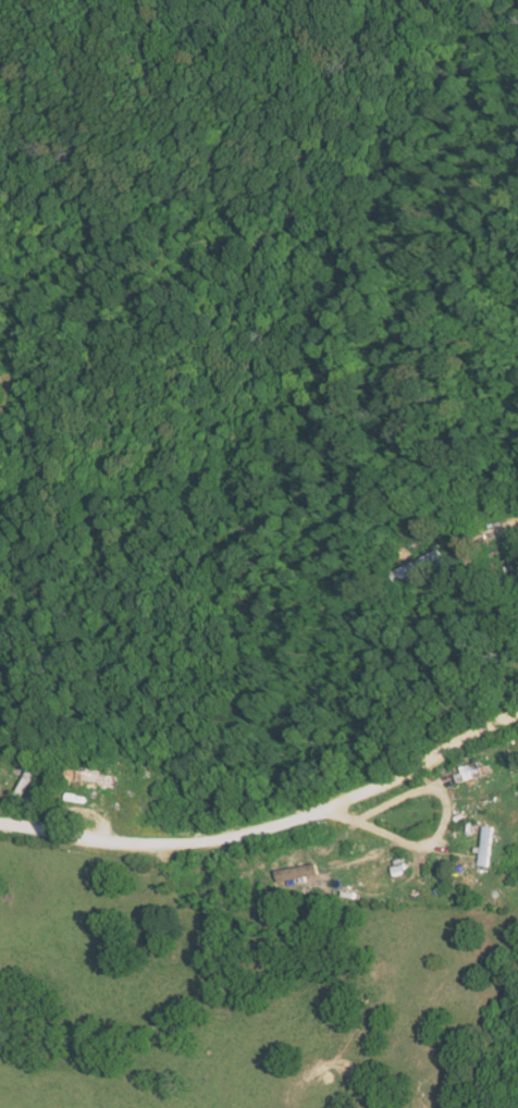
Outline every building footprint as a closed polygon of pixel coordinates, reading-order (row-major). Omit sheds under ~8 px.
[(393,582),(441,559),(436,548),(388,571),(393,582)] [(494,825),(484,825),(482,865),(492,866),(494,825)]
